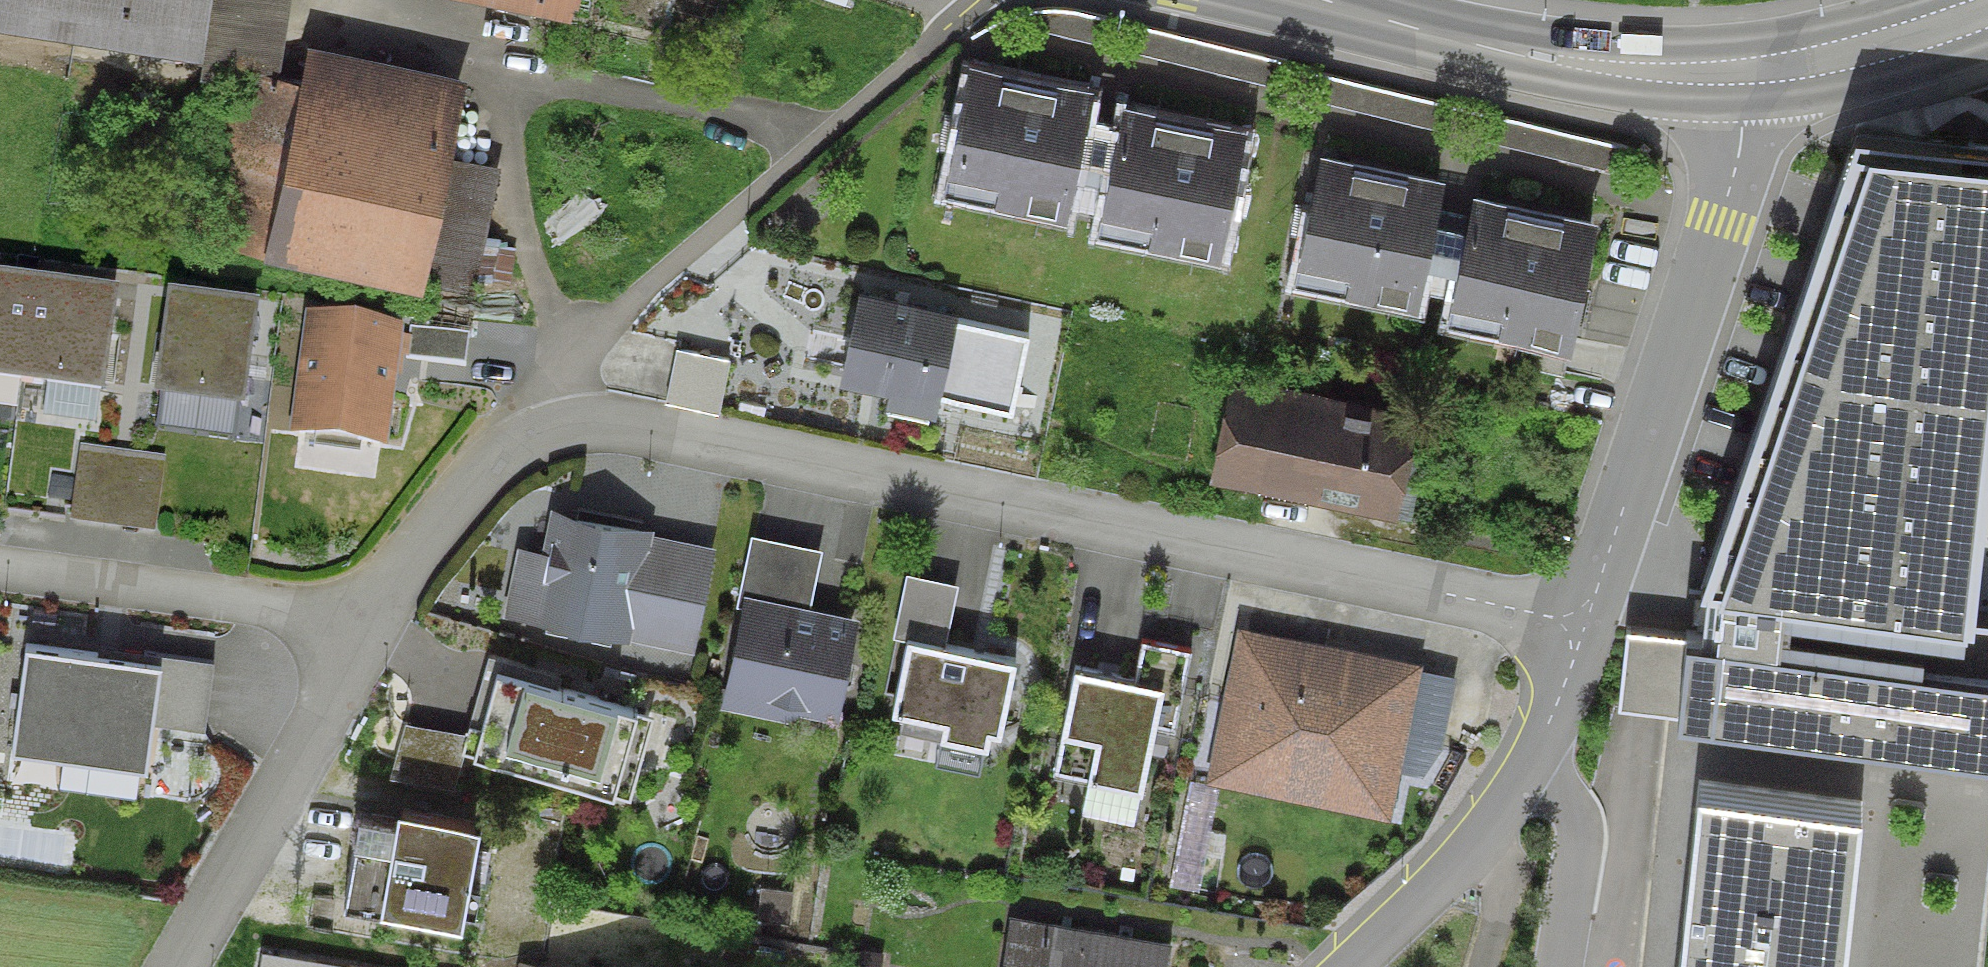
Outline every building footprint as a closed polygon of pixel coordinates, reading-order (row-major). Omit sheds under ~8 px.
[(287,0),(0,0),(0,26),(11,27),(10,31),(43,36),(48,8),(280,42),(287,0)] [(565,16),(568,0),(499,0),(497,8),(537,16),(538,10),(565,16)] [(1130,52),(1273,86),(1279,63),(1074,14),(1055,12),(1030,14),(1035,29),(1093,43),(1098,22),(1136,31),(1130,52)] [(422,298),(426,285),(475,293),(500,177),(456,158),(470,88),(315,50),(298,101),(223,94),(193,239),(422,298)] [(1116,140),(1076,132),(1083,96),(968,73),(948,171),(997,181),(993,200),(1059,213),(1067,173),(1108,181),(1102,211),(1151,221),(1147,240),(1213,253),(1237,136),(1122,113),(1116,140)] [(1484,119),(1479,140),(1601,170),(1614,148),(1321,77),(1316,101),(1444,132),(1449,110),(1484,119)] [(1934,148),(1933,158),(1955,161),(1956,151),(1934,148)] [(1955,161),(1933,158),(1849,149),(1700,587),(1711,588),(1708,642),(1632,633),(1624,711),(1688,718),(1686,739),(1987,773),(1987,637),(1968,635),(1987,433),(1987,164),(1955,161)] [(1562,343),(1563,343),(1587,226),(1472,202),(1466,231),(1426,223),(1434,186),(1319,162),(1299,260),(1348,271),(1344,290),(1410,304),(1418,263),(1458,271),(1452,301),(1501,311),(1497,330),(1523,336),(1517,369),(1555,376),(1562,343)] [(23,385),(36,286),(0,281),(0,382),(23,385)] [(77,291),(36,286),(23,385),(105,396),(118,296),(77,291)] [(933,397),(949,322),(856,302),(841,376),(933,397)] [(236,411),(248,322),(207,316),(168,311),(156,400),(236,411)] [(295,437),(375,448),(390,341),(309,330),(295,437)] [(402,363),(461,370),(465,341),(406,333),(402,363)] [(714,415),(725,363),(673,352),(662,405),(714,415)] [(1221,474),(1380,506),(1397,421),(1321,406),(1322,401),(1240,384),(1221,474)] [(126,448),(81,443),(71,517),(118,526),(126,448)] [(166,454),(126,448),(118,526),(157,531),(166,454)] [(505,612),(687,649),(703,570),(635,556),(639,536),(554,519),(548,551),(534,560),(516,557),(505,612)] [(796,705),(827,712),(845,628),(799,618),(803,598),(773,592),(769,612),(746,607),(731,677),(759,682),(782,715),(796,705)] [(1416,665),(1242,629),(1212,773),(1282,787),(1291,744),(1394,766),(1416,665)] [(1018,655),(916,636),(903,702),(960,713),(957,726),(991,732),(994,719),(1005,721),(1018,655)] [(155,657),(30,640),(16,738),(142,755),(155,657)] [(558,677),(488,656),(470,730),(408,725),(390,783),(454,801),(464,757),(614,807),(619,799),(630,805),(654,720),(554,692),(558,677)] [(1164,684),(1081,669),(1062,770),(1145,785),(1164,684)] [(1703,791),(1683,966),(1841,966),(1859,808),(1703,791)] [(383,905),(454,918),(471,824),(397,811),(395,822),(356,815),(339,907),(381,914),(383,905)] [(1166,948),(1047,928),(1045,937),(1009,931),(1003,966),(1163,966),(1166,948)] [(261,954),(260,966),(334,966),(261,954)]
